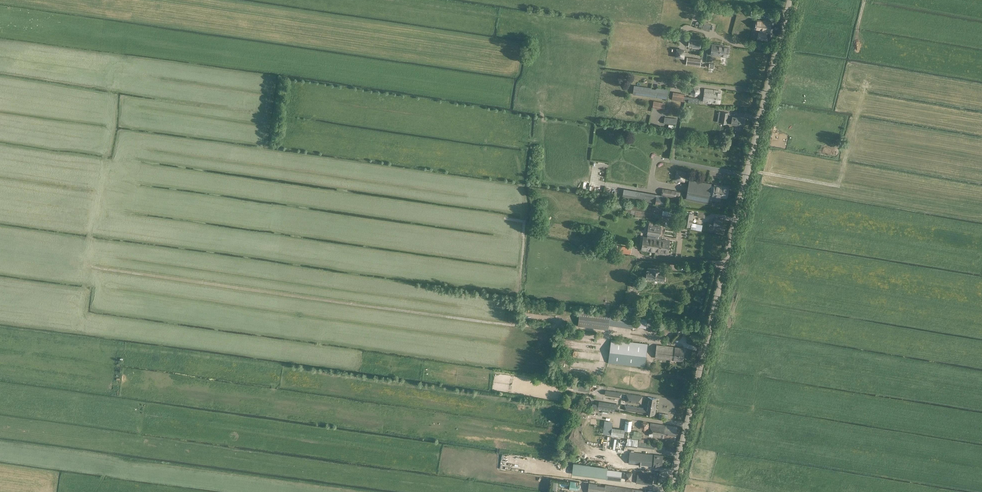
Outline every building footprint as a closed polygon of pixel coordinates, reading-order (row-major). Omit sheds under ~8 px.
[(761,10),(751,9),(750,16),(760,18),(761,10)] [(766,30),(770,31),(772,21),(766,20),(763,19),(763,20),(756,19),(754,29),(760,29),(759,31),(758,31),(757,38),(766,40),(767,32),(766,32),(766,30)] [(704,21),(702,29),(709,31),(711,23),(704,21)] [(688,46),(700,48),(701,40),(689,39),(688,46)] [(710,55),(728,57),(729,46),(724,46),(724,45),(712,43),(710,55)] [(677,49),(676,56),(683,57),(684,50),(677,49)] [(686,65),(700,66),(701,59),(687,57),(686,65)] [(634,85),(633,94),(667,98),(668,90),(655,88),(655,89),(650,88),(634,85)] [(694,96),(700,93),(700,87),(693,86),(690,91),(694,96)] [(719,103),(720,101),(721,91),(704,88),(702,100),(719,103)] [(728,112),(719,111),(718,121),(726,123),(728,112)] [(743,126),(744,118),(732,116),(731,124),(743,126)] [(674,180),(685,182),(686,171),(676,169),(674,180)] [(685,199),(707,203),(709,193),(712,193),(712,195),(722,197),(722,196),(727,197),(729,187),(714,184),(714,186),(711,185),(711,183),(689,179),(685,199)] [(623,197),(665,205),(667,196),(625,189),(623,197)] [(663,189),(662,194),(675,197),(676,191),(663,189)] [(626,213),(653,217),(654,207),(627,203),(626,213)] [(682,225),(691,227),(694,213),(684,211),(682,225)] [(713,222),(710,221),(709,224),(721,227),(722,219),(714,218),(713,222)] [(657,235),(656,238),(655,251),(660,252),(660,253),(664,254),(664,252),(668,253),(670,240),(659,239),(660,236),(661,227),(654,226),(653,235),(657,235)] [(642,250),(655,251),(656,238),(643,237),(642,250)] [(647,270),(646,279),(664,281),(665,272),(660,272),(660,271),(652,270),(652,271),(647,270)] [(579,311),(578,327),(608,330),(608,324),(630,327),(630,325),(636,326),(637,317),(609,313),(609,314),(579,311)] [(611,340),(609,362),(645,366),(648,344),(611,340)] [(656,345),(655,357),(682,360),(684,348),(656,345)] [(625,401),(641,404),(643,396),(626,394),(625,401)] [(655,407),(657,398),(648,397),(646,408),(626,405),(626,410),(645,413),(654,415),(654,414),(655,414),(656,407),(655,407)] [(619,409),(620,404),(599,401),(599,402),(596,401),(595,408),(598,409),(615,411),(615,409),(619,409)] [(603,434),(609,434),(611,421),(604,420),(603,434)] [(630,430),(631,420),(625,420),(623,437),(641,439),(641,433),(640,432),(630,430)] [(677,427),(665,426),(650,423),(649,435),(660,437),(660,438),(675,440),(677,427)] [(611,436),(622,437),(624,429),(612,428),(611,436)] [(655,443),(638,441),(637,446),(661,449),(661,445),(655,443)] [(663,455),(630,451),(628,463),(661,467),(663,455)] [(606,478),(607,468),(574,464),(572,474),(606,478)] [(622,471),(607,469),(606,479),(621,481),(622,471)] [(637,472),(636,482),(652,485),(654,475),(637,472)] [(645,490),(605,484),(605,486),(597,485),(597,483),(589,482),(587,491),(645,491),(645,490)]
